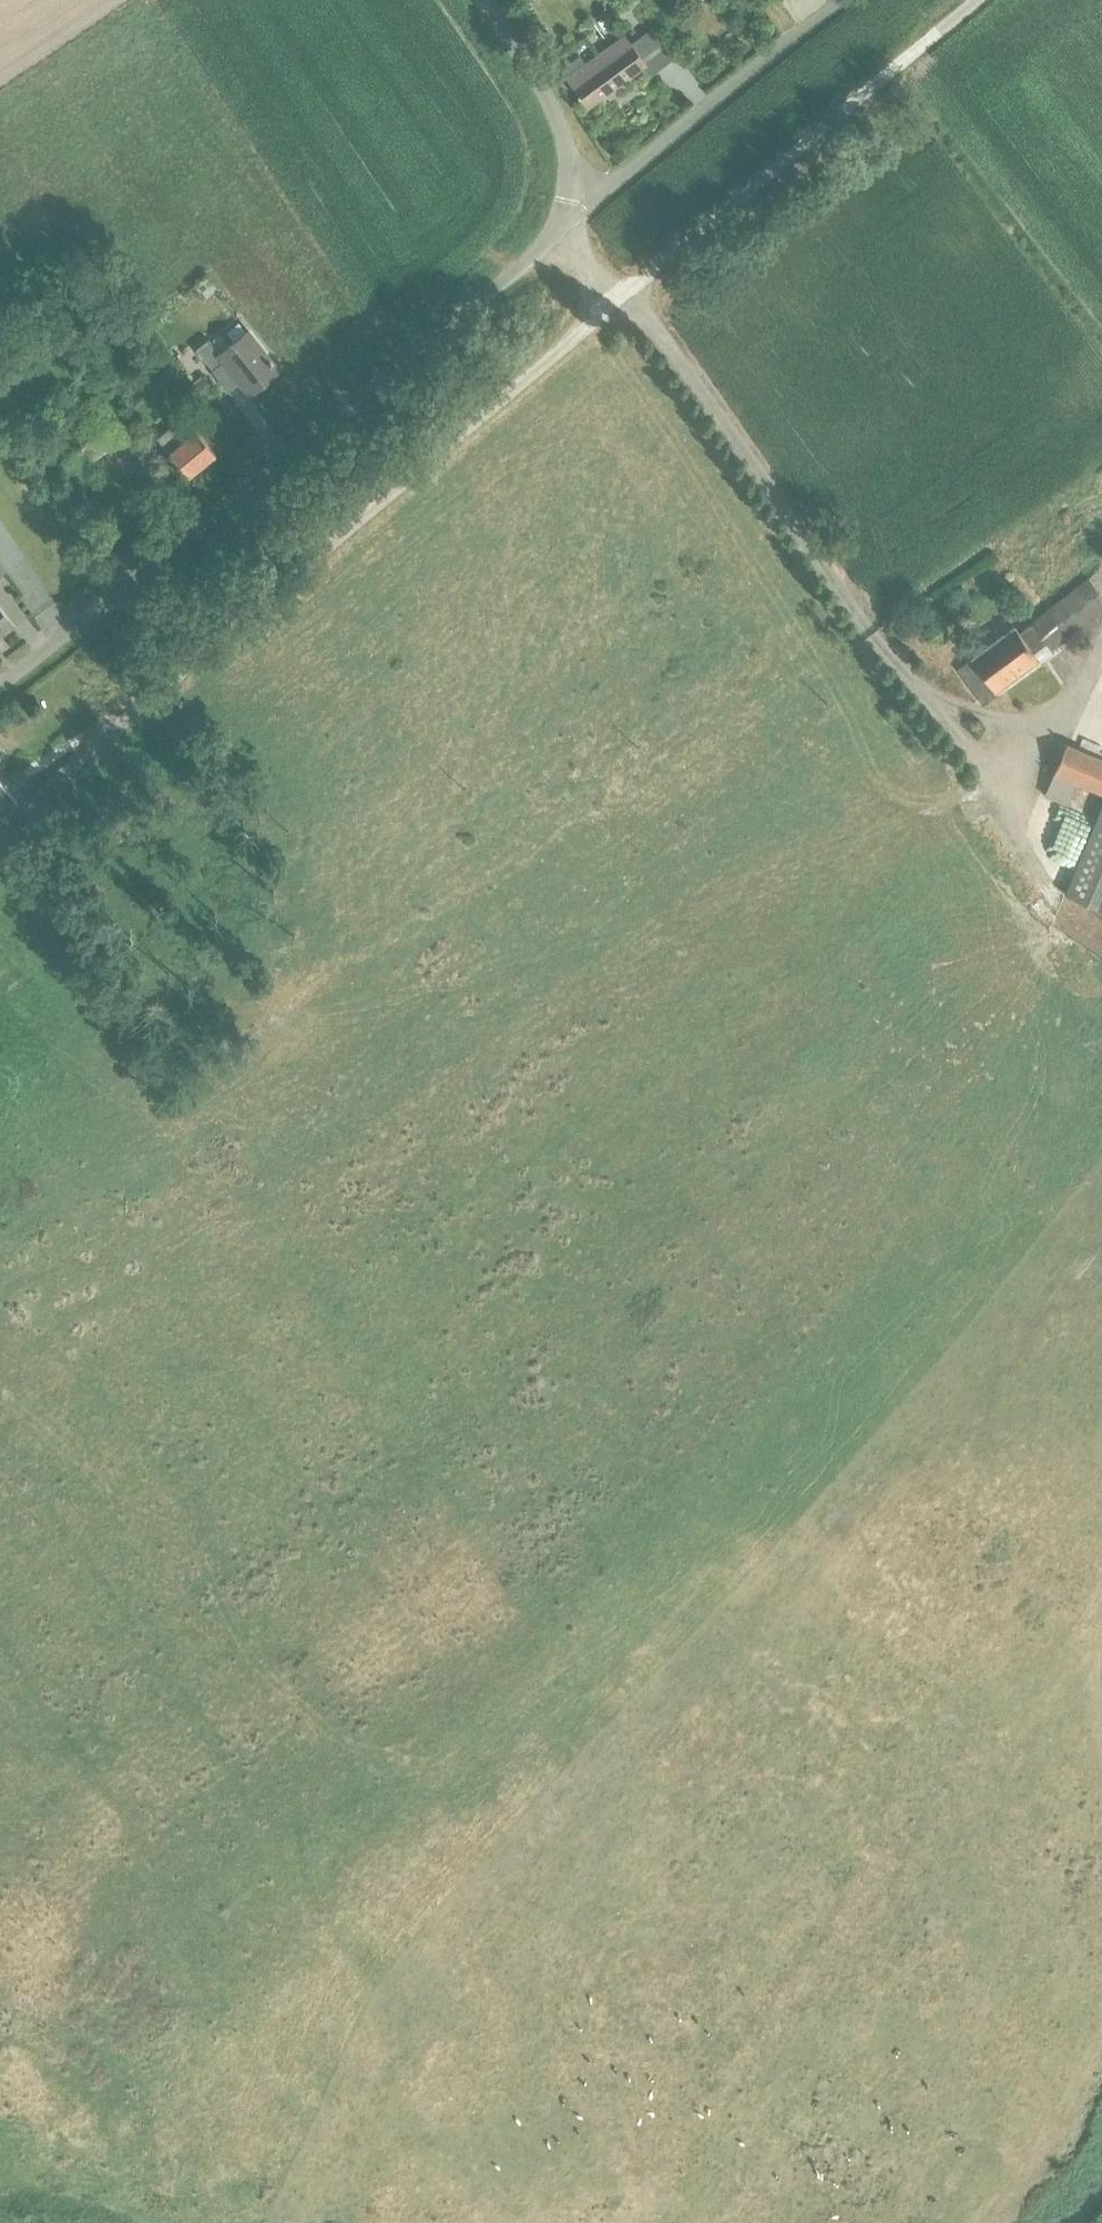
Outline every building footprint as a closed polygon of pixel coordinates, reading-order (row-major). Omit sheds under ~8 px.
[(646,66),(637,53),(648,45),(642,38),(631,46),(626,38),(587,66),(581,57),(563,70),(569,79),(568,79),(588,107),(646,66)] [(224,361),(251,393),(279,369),(246,331),(220,353),(210,342),(200,350),(216,368),(224,361)] [(168,452),(188,476),(215,453),(196,429),(195,429),(184,417),(172,427),(183,440),(168,452)] [(956,667),(983,705),(999,694),(997,691),(1038,659),(1041,662),(1053,653),(1052,651),(1101,612),(1101,595),(1088,578),(1019,632),(1006,615),(992,626),(999,635),(970,655),(971,657),(956,667)] [(15,625),(0,605),(0,637),(15,625)] [(1045,795),(1067,805),(1076,783),(1101,794),(1101,759),(1066,744),(1045,795)] [(18,801),(0,778),(0,816),(18,801)] [(1065,894),(1101,909),(1101,805),(1065,894)]
